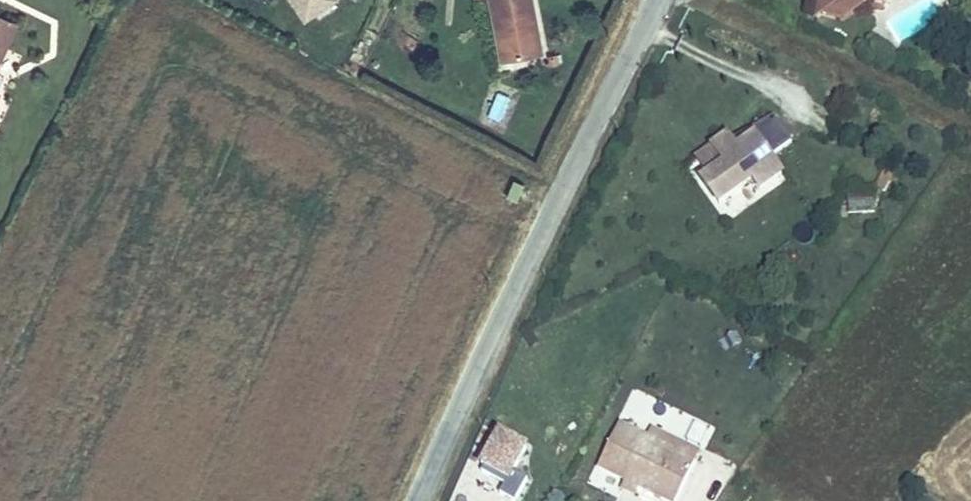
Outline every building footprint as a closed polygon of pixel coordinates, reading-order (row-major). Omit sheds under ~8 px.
[(534,0),(493,0),(507,58),(544,49),(534,0)] [(834,0),(816,0),(813,16),(842,22),(861,10),(858,4),(856,0),(842,0),(836,3),(834,0)] [(0,9),(0,53),(17,18),(0,9)] [(489,116),(503,119),(508,97),(494,94),(489,116)] [(696,167),(709,186),(701,191),(715,213),(750,191),(756,201),(778,187),(767,170),(790,155),(773,129),(746,146),(743,148),(742,150),(741,153),(742,155),(742,156),(734,161),(725,148),(696,167)] [(847,212),(876,211),(876,195),(847,196),(847,212)] [(667,491),(690,451),(645,425),(616,409),(593,451),(620,466),(631,472),(667,491)] [(695,442),(649,416),(645,425),(690,451),(695,442)] [(526,477),(515,473),(531,439),(495,423),(467,485),(504,500),(516,500),(526,477)] [(631,472),(620,466),(616,474),(627,479),(631,472)]
